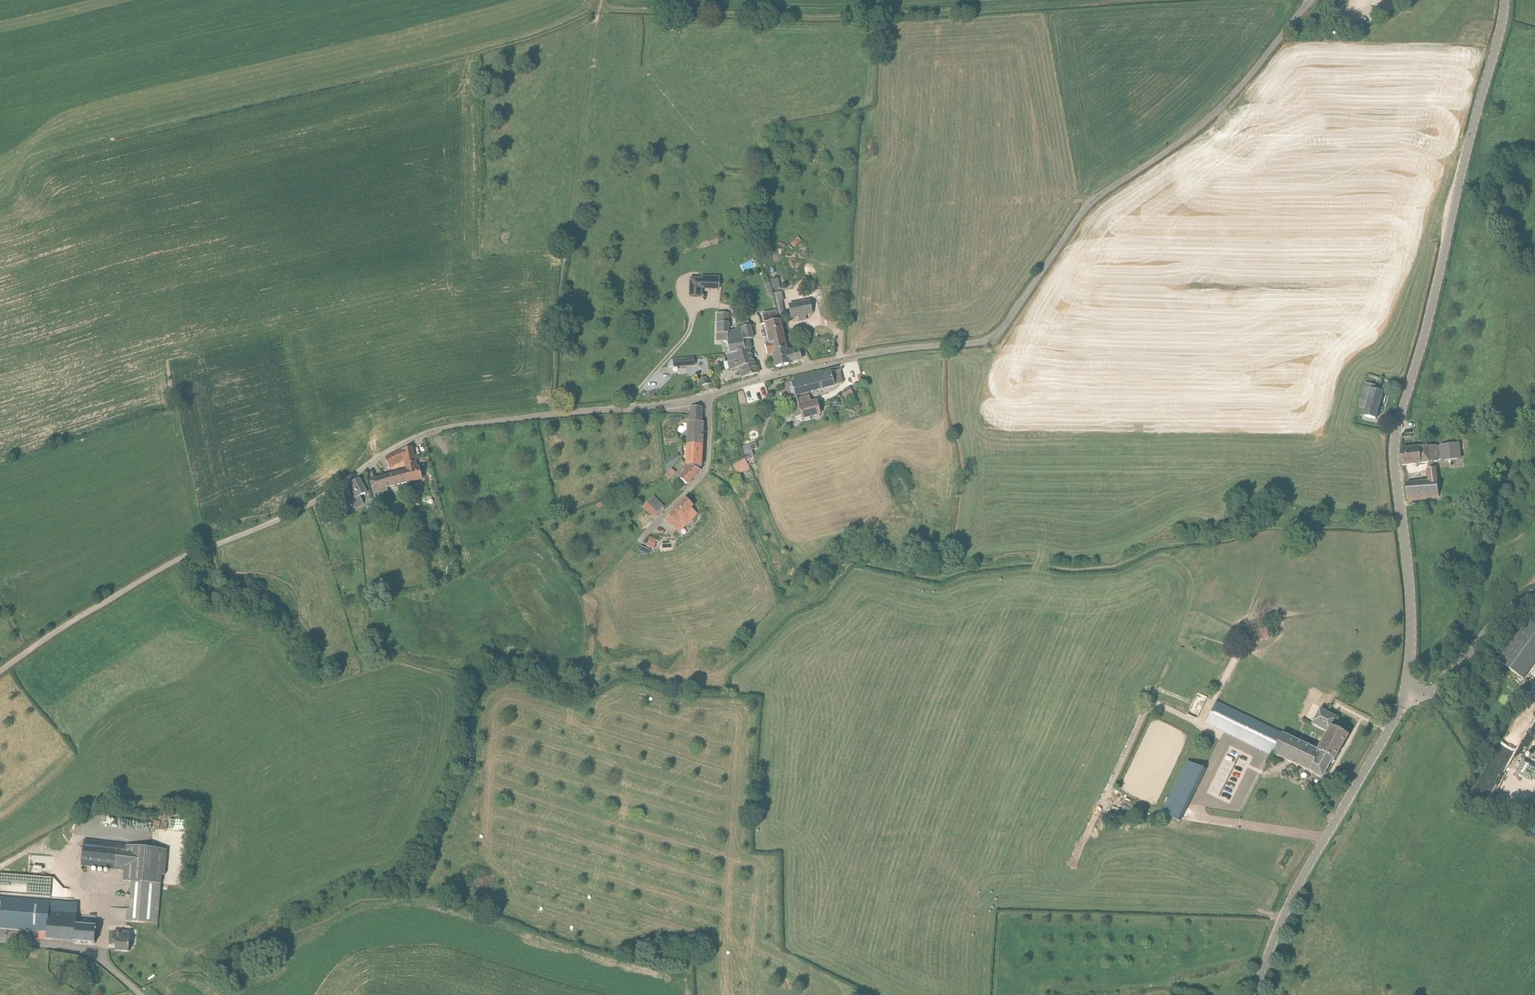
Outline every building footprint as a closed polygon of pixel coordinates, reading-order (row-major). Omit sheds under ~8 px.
[(720,290),(721,277),(702,276),(701,289),(720,290)] [(700,297),(702,279),(690,278),(689,297),(700,297)] [(780,287),(778,278),(771,280),(773,289),(780,287)] [(782,301),(784,301),(782,291),(774,293),(779,319),(785,318),(782,301)] [(812,314),(810,300),(788,304),(791,319),(798,317),(799,322),(806,321),(805,316),(812,314)] [(729,332),(729,314),(718,314),(717,341),(728,342),(729,355),(750,350),(747,340),(753,339),(750,326),(742,328),(742,329),(729,332)] [(787,350),(782,324),(781,320),(764,323),(769,344),(765,345),(767,354),(773,353),(788,350),(787,350)] [(801,360),(798,349),(790,351),(789,349),(787,350),(788,350),(773,353),(776,368),(789,365),(789,363),(801,360)] [(727,356),(728,361),(730,370),(740,368),(742,378),(759,374),(757,366),(756,366),(751,367),(751,365),(753,364),(750,350),(729,355),(727,356)] [(834,387),(833,384),(842,382),(839,370),(824,374),(816,376),(820,389),(820,390),(834,387)] [(796,397),(820,390),(820,389),(816,376),(791,383),(785,385),(787,395),(789,401),(797,398),(796,397)] [(1376,386),(1366,384),(1364,383),(1358,408),(1365,410),(1364,416),(1376,419),(1382,392),(1375,391),(1376,386)] [(852,393),(856,390),(854,386),(843,392),(847,399),(853,395),(852,393)] [(816,401),(811,403),(809,395),(797,398),(789,401),(791,408),(792,408),(795,418),(801,417),(802,419),(820,415),(816,401)] [(690,422),(701,422),(702,408),(691,408),(690,422)] [(701,422),(690,422),(687,422),(686,444),(702,445),(701,422)] [(1403,465),(1481,455),(1479,441),(1401,450),(1403,465)] [(700,467),(702,445),(686,444),(685,464),(700,467)] [(749,451),(747,444),(741,445),(743,453),(749,451)] [(407,483),(412,482),(422,479),(419,468),(417,469),(415,461),(412,448),(403,450),(405,459),(408,471),(404,472),(407,483)] [(386,469),(405,459),(403,450),(396,454),(382,461),(386,469)] [(678,453),(665,461),(667,472),(681,458),(678,453)] [(745,458),(733,464),(738,475),(750,469),(745,458)] [(699,471),(697,470),(691,467),(686,465),(683,469),(685,471),(680,478),(687,485),(699,471)] [(1408,499),(1439,496),(1435,469),(1427,470),(1428,481),(1406,484),(1408,499)] [(387,488),(407,483),(404,472),(384,477),(370,481),(375,498),(389,495),(387,488)] [(366,493),(364,489),(359,480),(345,487),(349,496),(339,501),(344,512),(354,508),(355,510),(364,505),(359,497),(366,493)] [(663,507),(656,500),(653,497),(643,506),(653,516),(663,507)] [(373,499),(365,502),(367,507),(374,505),(373,499)] [(693,507),(692,506),(685,499),(669,515),(669,516),(666,519),(679,532),(697,514),(691,509),(693,507)] [(647,546),(654,548),(657,540),(650,537),(647,546)] [(1500,662),(1522,678),(1534,660),(1534,631),(1527,625),(1500,662)] [(1247,632),(1248,636),(1240,638),(1242,645),(1249,643),(1273,638),(1270,626),(1247,632)] [(1473,685),(1477,688),(1483,681),(1478,678),(1473,685)] [(1316,750),(1282,733),(1216,701),(1206,724),(1230,736),(1226,745),(1255,760),(1260,750),(1270,756),(1272,753),(1309,771),(1321,778),(1332,759),(1334,760),(1347,736),(1330,727),(1335,719),(1320,711),(1312,725),(1326,733),(1316,750)] [(1502,744),(1473,798),(1488,806),(1517,752),(1502,744)] [(1187,763),(1163,814),(1180,822),(1204,771),(1187,763)] [(126,921),(157,923),(162,875),(164,875),(167,850),(126,844),(84,839),(81,866),(123,871),(123,881),(131,882),(129,909),(126,909),(126,921)] [(76,924),(77,903),(0,897),(0,928),(47,931),(46,939),(74,942),(76,924)] [(94,943),(96,926),(76,924),(74,942),(94,943)] [(129,952),(130,933),(114,931),(112,944),(116,945),(115,951),(129,952)]
